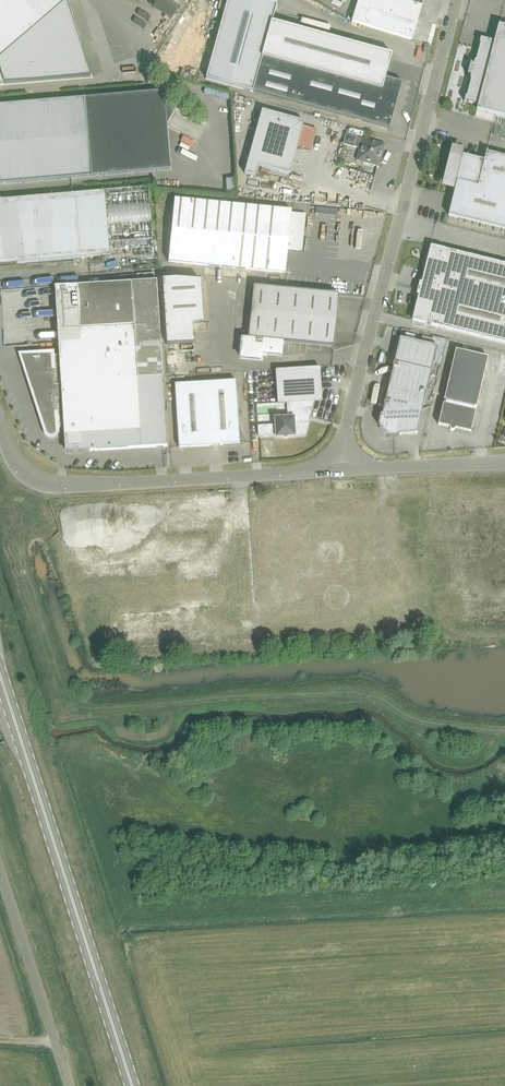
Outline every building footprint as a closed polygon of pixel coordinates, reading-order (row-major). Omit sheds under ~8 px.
[(4,83),(90,76),(67,1),(67,0),(0,0),(0,83),(4,83)] [(402,82),(386,78),(392,55),(272,21),(277,4),(261,0),(229,0),(207,78),(253,91),(253,90),(390,128),(402,82)] [(412,40),(424,0),(359,0),(352,21),(412,40)] [(499,24),(494,41),(481,38),(464,101),(478,105),(477,109),(504,117),(504,26),(499,24)] [(422,50),(424,45),(406,39),(404,45),(422,50)] [(174,109),(164,104),(163,91),(0,105),(0,184),(170,169),(166,125),(174,109)] [(303,127),(304,122),(262,110),(245,173),(256,176),(259,166),(290,174),(297,149),(303,127)] [(303,127),(297,149),(310,152),(316,130),(303,127)] [(380,151),(382,143),(346,133),(343,144),(354,147),(360,149),(357,160),(379,167),(383,152),(380,151)] [(329,159),(339,161),(342,149),(332,147),(329,159)] [(448,216),(504,230),(504,157),(487,152),(488,150),(487,150),(484,160),(450,152),(453,153),(457,181),(448,216)] [(105,191),(0,200),(0,203),(0,205),(0,260),(16,259),(17,264),(115,255),(115,254),(110,255),(105,191)] [(292,213),(292,211),(175,199),(169,262),(286,273),(288,249),(300,250),(304,214),(292,213)] [(423,323),(504,343),(504,264),(431,245),(422,283),(424,284),(421,295),(419,294),(412,320),(423,323)] [(177,278),(163,279),(167,344),(194,343),(193,324),(204,323),(201,280),(177,278)] [(166,446),(156,280),(55,286),(59,355),(53,355),(53,352),(20,354),(46,434),(48,435),(50,436),(53,437),(55,436),(57,434),(58,431),(57,425),(64,424),(65,452),(166,446)] [(262,354),(281,356),(283,341),(333,346),(339,294),(254,286),(249,338),(241,337),(239,358),(262,360),(262,354)] [(417,433),(437,346),(400,338),(395,361),(394,361),(392,366),(394,366),(386,400),(385,399),(384,404),(385,404),(383,414),(381,414),(378,425),(381,428),(383,427),(387,433),(386,434),(389,437),(399,436),(399,435),(417,433)] [(477,407),(488,357),(456,349),(444,400),(446,400),(445,404),(443,403),(438,424),(450,427),(450,428),(450,429),(451,430),(452,430),(454,430),(455,430),(455,428),(456,426),(472,429),(476,411),(474,410),(474,406),(477,407)] [(321,390),(320,367),(276,370),(278,403),(290,403),(291,417),(275,418),(276,424),(258,425),(258,436),(276,435),(276,437),(283,436),(284,437),(285,437),(287,437),(288,436),(289,436),(295,435),(295,426),(296,426),(297,425),(297,424),(308,423),(318,390),(321,390)] [(236,380),(175,384),(179,448),(240,444),(236,380)] [(273,412),(273,403),(258,404),(259,413),(273,412)]
